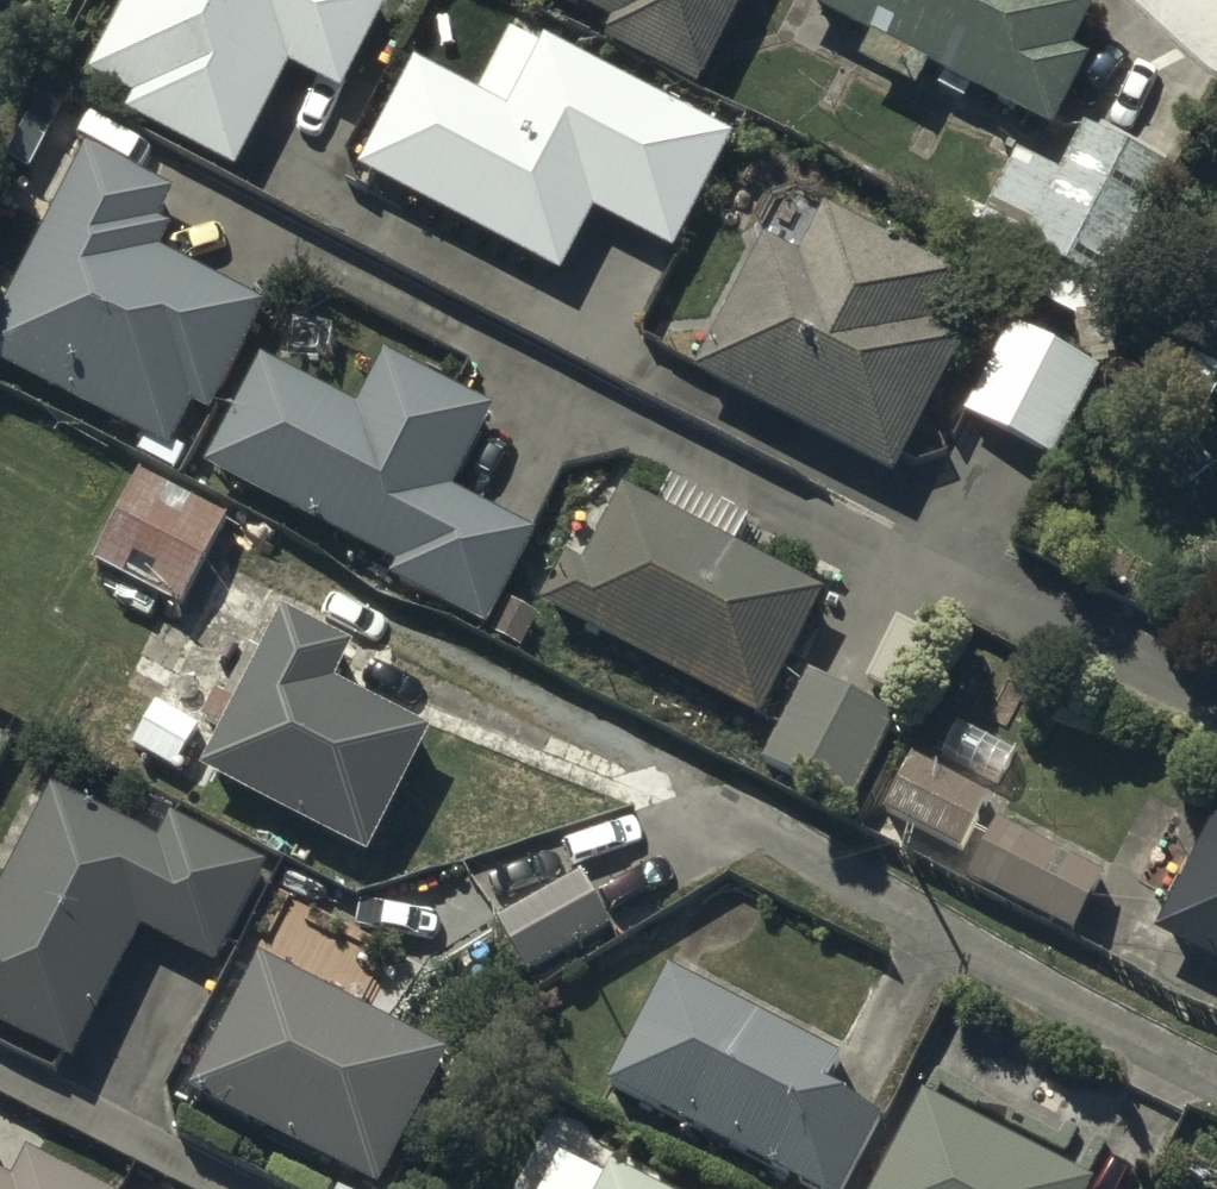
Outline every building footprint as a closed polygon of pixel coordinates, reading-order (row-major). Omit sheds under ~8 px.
[(383,0),(133,0),(93,76),(138,99),(129,117),(235,172),(290,68),(340,94),(388,3),(383,0)] [(614,22),(610,41),(700,86),(743,0),(569,0),(614,22)] [(800,2),(875,41),(863,63),(916,92),(930,67),(1051,130),(1085,66),(1071,59),(1095,13),(1070,0),(801,0),(800,2)] [(511,114),(416,65),(358,175),(561,280),(596,213),(674,253),(733,139),(548,44),(511,114)] [(1169,174),(1086,132),(1062,178),(1018,156),(983,226),(1110,289),(1169,174)] [(87,150),(0,317),(0,365),(166,451),(192,403),(208,412),(263,308),(159,254),(171,230),(163,226),(178,197),(87,150)] [(802,261),(766,243),(700,371),(697,376),(893,477),(902,459),(964,339),(939,326),(963,280),(828,211),(802,261)] [(1100,297),(1042,268),(1027,298),(1084,327),(1100,297)] [(1097,369),(1011,328),(967,418),(1053,460),(1097,369)] [(459,385),(384,348),(356,404),(260,356),(202,469),(399,568),(394,578),(487,625),(533,534),(455,495),(500,406),(459,385)] [(1194,358),(1177,386),(1209,405),(1216,393),(1216,371),(1194,358)] [(226,517),(140,474),(95,563),(181,606),(226,517)] [(822,598),(626,495),(588,569),(572,561),(548,607),(759,718),(822,598)] [(536,619),(509,603),(492,632),(519,648),(536,619)] [(355,650),(286,616),(207,775),(370,855),(429,738),(335,691),(355,650)] [(896,719),(809,675),(764,762),(852,807),(896,719)] [(197,732),(157,710),(137,747),(176,769),(197,732)] [(1017,752),(960,722),(944,752),(1001,782),(1017,752)] [(989,799),(912,762),(886,815),(963,852),(989,799)] [(52,789),(0,890),(0,1031),(71,1066),(143,924),(214,960),(260,869),(170,824),(160,843),(52,789)] [(1156,941),(1216,972),(1216,819),(1156,941)] [(1105,883),(998,828),(969,882),(1076,938),(1105,883)] [(611,931),(582,878),(497,924),(526,977),(611,931)] [(262,965),(192,1101),(365,1188),(385,1188),(451,1062),(262,965)] [(671,974),(609,1093),(794,1188),(851,1188),(885,1123),(830,1094),(846,1064),(671,974)] [(928,1102),(883,1188),(1094,1188),(1095,1188),(928,1102)] [(0,1172),(0,1188),(101,1188),(29,1152),(14,1179),(0,1172)] [(562,1160),(546,1188),(593,1188),(598,1179),(562,1160)] [(616,1168),(604,1188),(657,1188),(616,1168)]
